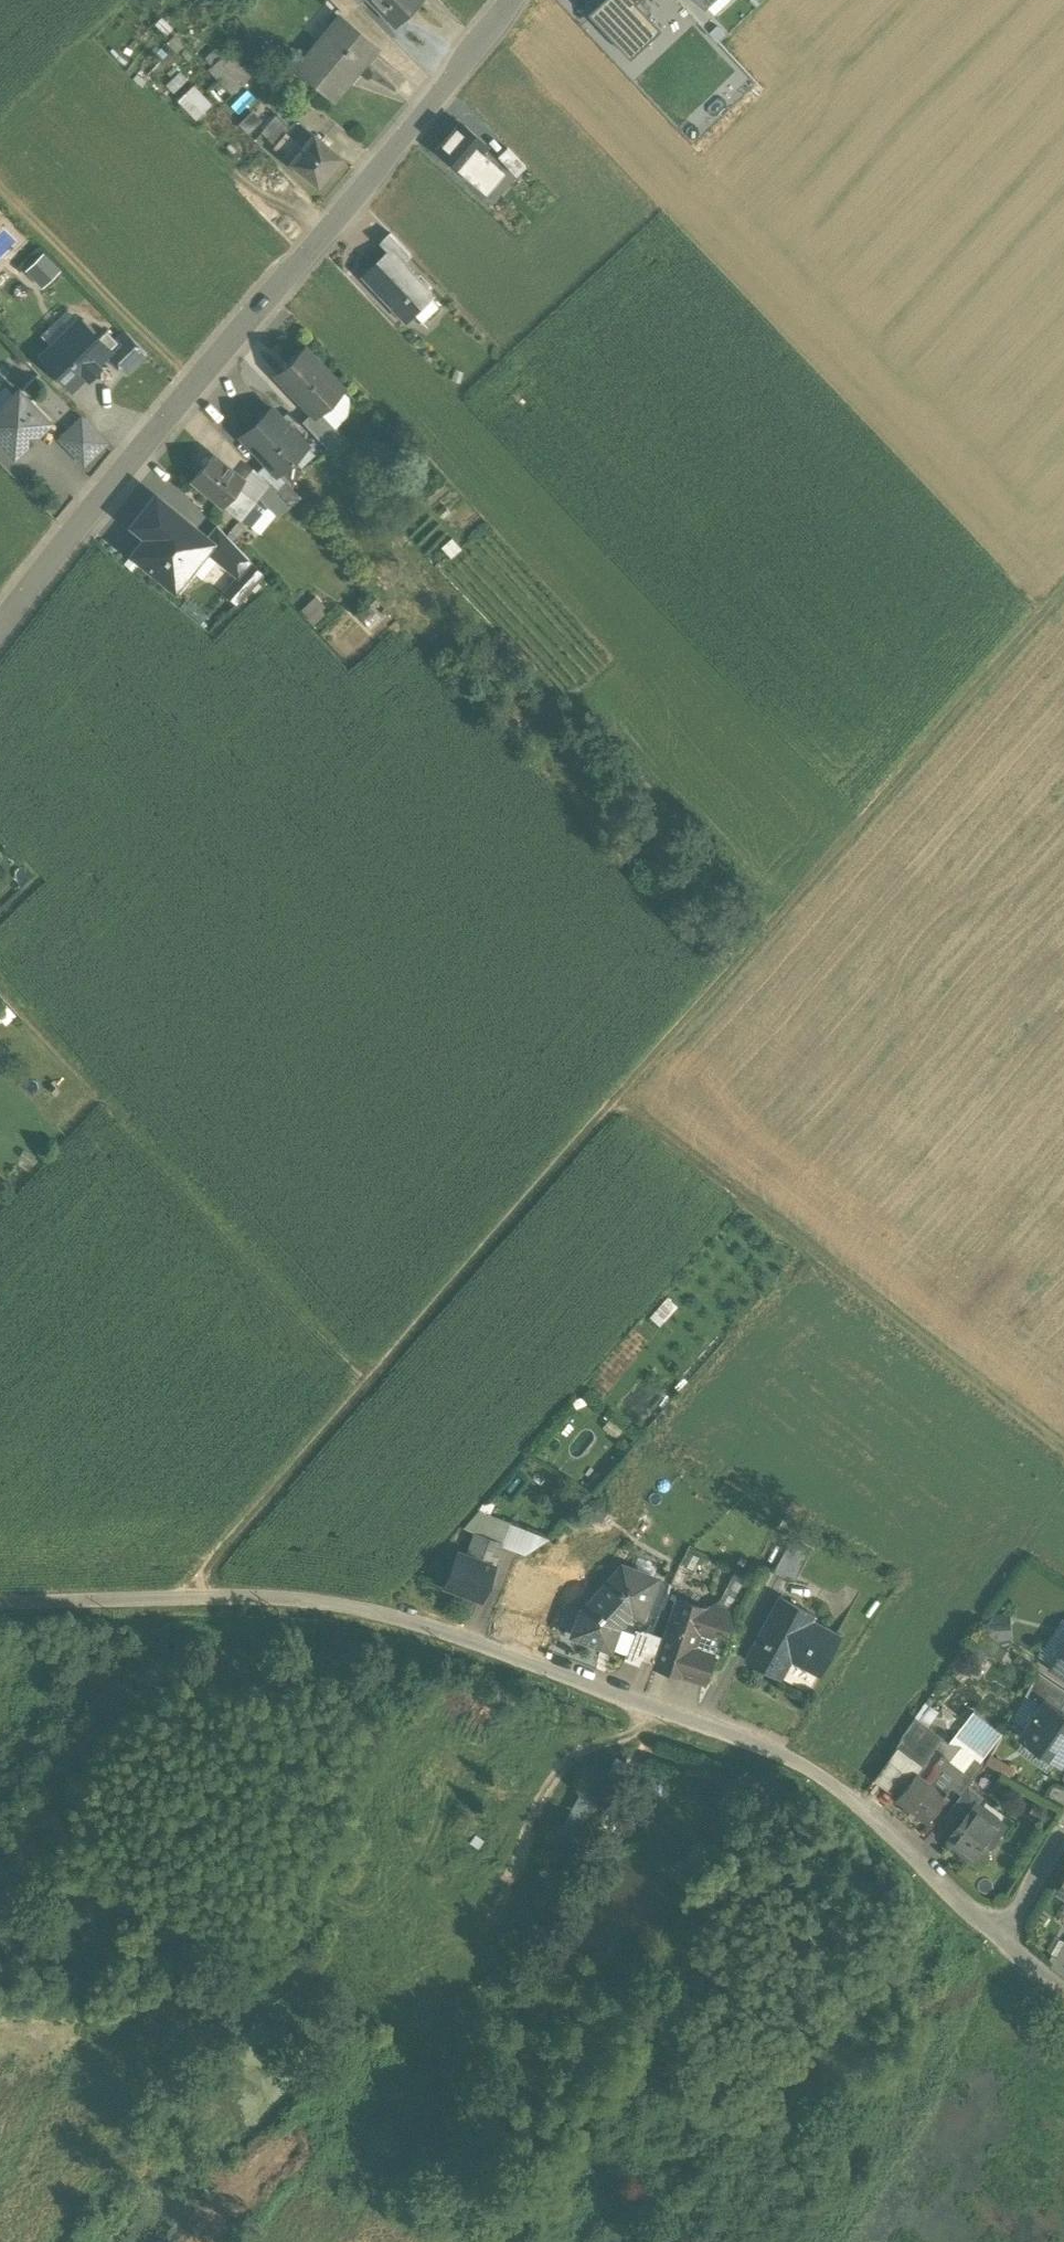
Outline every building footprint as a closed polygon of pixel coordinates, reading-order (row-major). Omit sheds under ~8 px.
[(347,17),(359,5),(354,0),(330,0),(347,17)] [(393,22),(416,0),(372,0),(393,22)] [(633,58),(664,29),(640,3),(643,0),(606,0),(592,14),(633,58)] [(339,17),(297,69),(334,100),(377,48),(339,17)] [(247,75),(223,51),(206,67),(230,92),(247,75)] [(178,100),(196,119),(212,104),(193,85),(178,100)] [(276,114),(262,131),(274,145),(285,133),(290,126),(276,114)] [(485,145),(459,122),(437,149),(463,171),(471,161),(485,145)] [(302,147),(285,133),(274,145),(274,146),(290,162),(302,147)] [(302,147),(290,162),(318,185),(342,157),(313,133),(302,147)] [(526,166),(507,146),(497,156),(516,176),(526,166)] [(495,181),(471,161),(463,171),(486,192),(495,181)] [(410,254),(390,232),(379,244),(388,252),(389,251),(400,263),(401,262),(410,254)] [(43,287),(61,266),(43,250),(25,271),(43,287)] [(400,263),(389,251),(388,252),(363,275),(405,320),(432,295),(401,262),(400,263)] [(79,319),(41,356),(71,387),(84,374),(87,377),(98,366),(95,363),(106,353),(109,350),(97,338),(79,319)] [(116,341),(106,330),(97,338),(109,350),(117,342),(116,341)] [(146,352),(126,332),(116,341),(117,342),(109,350),(106,353),(125,372),(146,352)] [(345,390),(305,347),(285,366),(287,367),(278,376),(315,415),(317,417),(345,390)] [(0,408),(0,440),(14,454),(48,421),(18,390),(0,408)] [(305,444),(272,409),(243,435),(276,471),(289,459),(290,460),(293,457),(292,456),(305,444)] [(334,426),(330,431),(317,417),(315,415),(305,424),(335,456),(349,442),(334,426)] [(81,420),(62,438),(84,461),(103,442),(81,420)] [(243,479),(212,453),(191,478),(222,504),(238,485),(243,479)] [(268,482),(253,467),(243,479),(238,485),(256,499),(239,519),(248,526),(267,505),(257,494),(268,482)] [(290,506),(268,482),(257,494),(267,505),(278,517),(290,506)] [(238,485),(222,504),(239,519),(256,499),(238,485)] [(191,525),(153,494),(130,522),(146,535),(133,552),(181,591),(195,573),(187,567),(205,546),(208,542),(190,527),(191,525)] [(366,511),(357,520),(363,526),(372,518),(366,511)] [(208,542),(205,546),(238,573),(249,559),(218,526),(207,540),(208,542)] [(274,590),(267,582),(256,591),(264,600),(274,590)] [(8,1014),(0,1006),(0,1022),(8,1014)] [(501,1542),(475,1532),(468,1549),(476,1552),(474,1557),(493,1564),(501,1542)] [(812,1545),(792,1535),(786,1545),(806,1556),(812,1545)] [(806,1556),(786,1545),(773,1570),(793,1581),(806,1556)] [(474,1557),(457,1551),(444,1584),(480,1598),(493,1564),(474,1557)] [(655,1578),(621,1566),(581,1610),(572,1635),(602,1646),(610,1624),(629,1604),(643,1609),(655,1578)] [(813,1614),(781,1596),(746,1659),(775,1675),(788,1651),(801,1658),(799,1662),(820,1673),(840,1636),(810,1619),(813,1614)] [(733,1616),(675,1598),(667,1624),(695,1633),(696,1630),(717,1637),(723,1638),(725,1639),(733,1616)] [(985,1627),(999,1637),(1013,1636),(1012,1611),(996,1612),(985,1627)] [(695,1633),(667,1624),(654,1665),(682,1674),(683,1673),(691,1647),(695,1633)] [(641,1629),(639,1634),(634,1632),(623,1660),(639,1666),(651,1633),(641,1629)] [(723,1638),(717,1637),(712,1653),(710,1659),(716,1661),(723,1638)] [(712,1653),(691,1647),(683,1673),(703,1680),(710,1659),(712,1653)] [(1056,1666),(1063,1672),(1063,1655),(1056,1666)] [(1039,1671),(1026,1694),(1041,1705),(1046,1697),(1062,1708),(1063,1706),(1063,1688),(1039,1671)] [(1020,1735),(1063,1765),(1063,1764),(1063,1710),(1062,1708),(1046,1697),(1041,1705),(1020,1735)] [(943,1737),(917,1717),(896,1747),(920,1766),(943,1737)] [(959,1749),(943,1737),(920,1766),(895,1797),(926,1820),(945,1794),(947,1796),(949,1793),(947,1792),(952,1786),(965,1769),(952,1759),(959,1749)] [(985,1764),(961,1746),(959,1749),(952,1759),(965,1769),(952,1786),(962,1794),(968,1786),(985,1764)] [(1015,1769),(991,1755),(986,1762),(1010,1776),(1015,1769)] [(620,1797),(602,1786),(553,1868),(571,1879),(620,1797)] [(962,1794),(944,1817),(957,1828),(976,1804),(977,1805),(983,1798),(968,1786),(962,1794)] [(977,1805),(976,1804),(957,1828),(949,1839),(977,1862),(985,1851),(987,1852),(994,1852),(998,1848),(997,1840),(995,1839),(1000,1832),(989,1823),(993,1818),(977,1805)] [(1051,1962),(1063,1971),(1063,1943),(1051,1962)]
